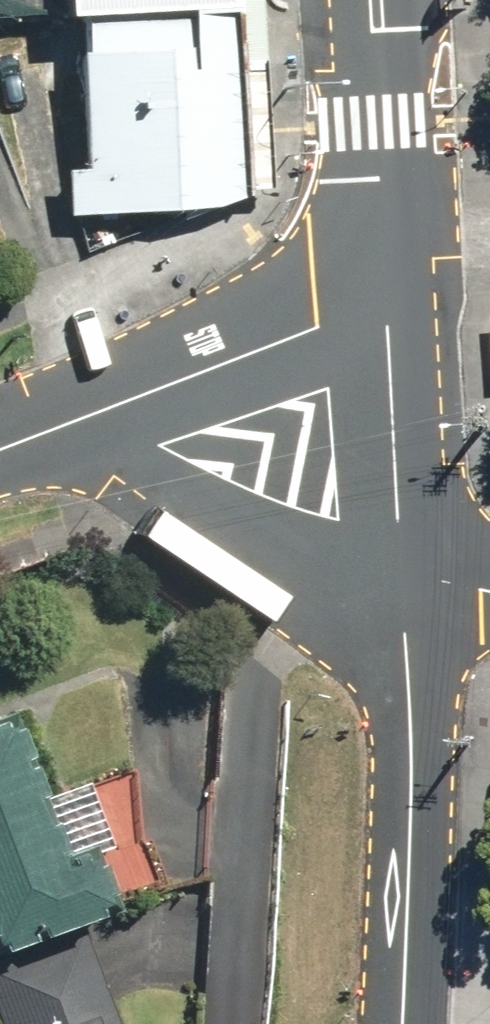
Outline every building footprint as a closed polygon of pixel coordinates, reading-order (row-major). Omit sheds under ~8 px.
[(218,0),(42,0),(51,167),(227,158),(218,0)] [(0,722),(0,958),(112,917),(88,849),(60,859),(8,719),(0,722)] [(0,988),(0,1023),(112,1023),(89,958),(0,988)]
